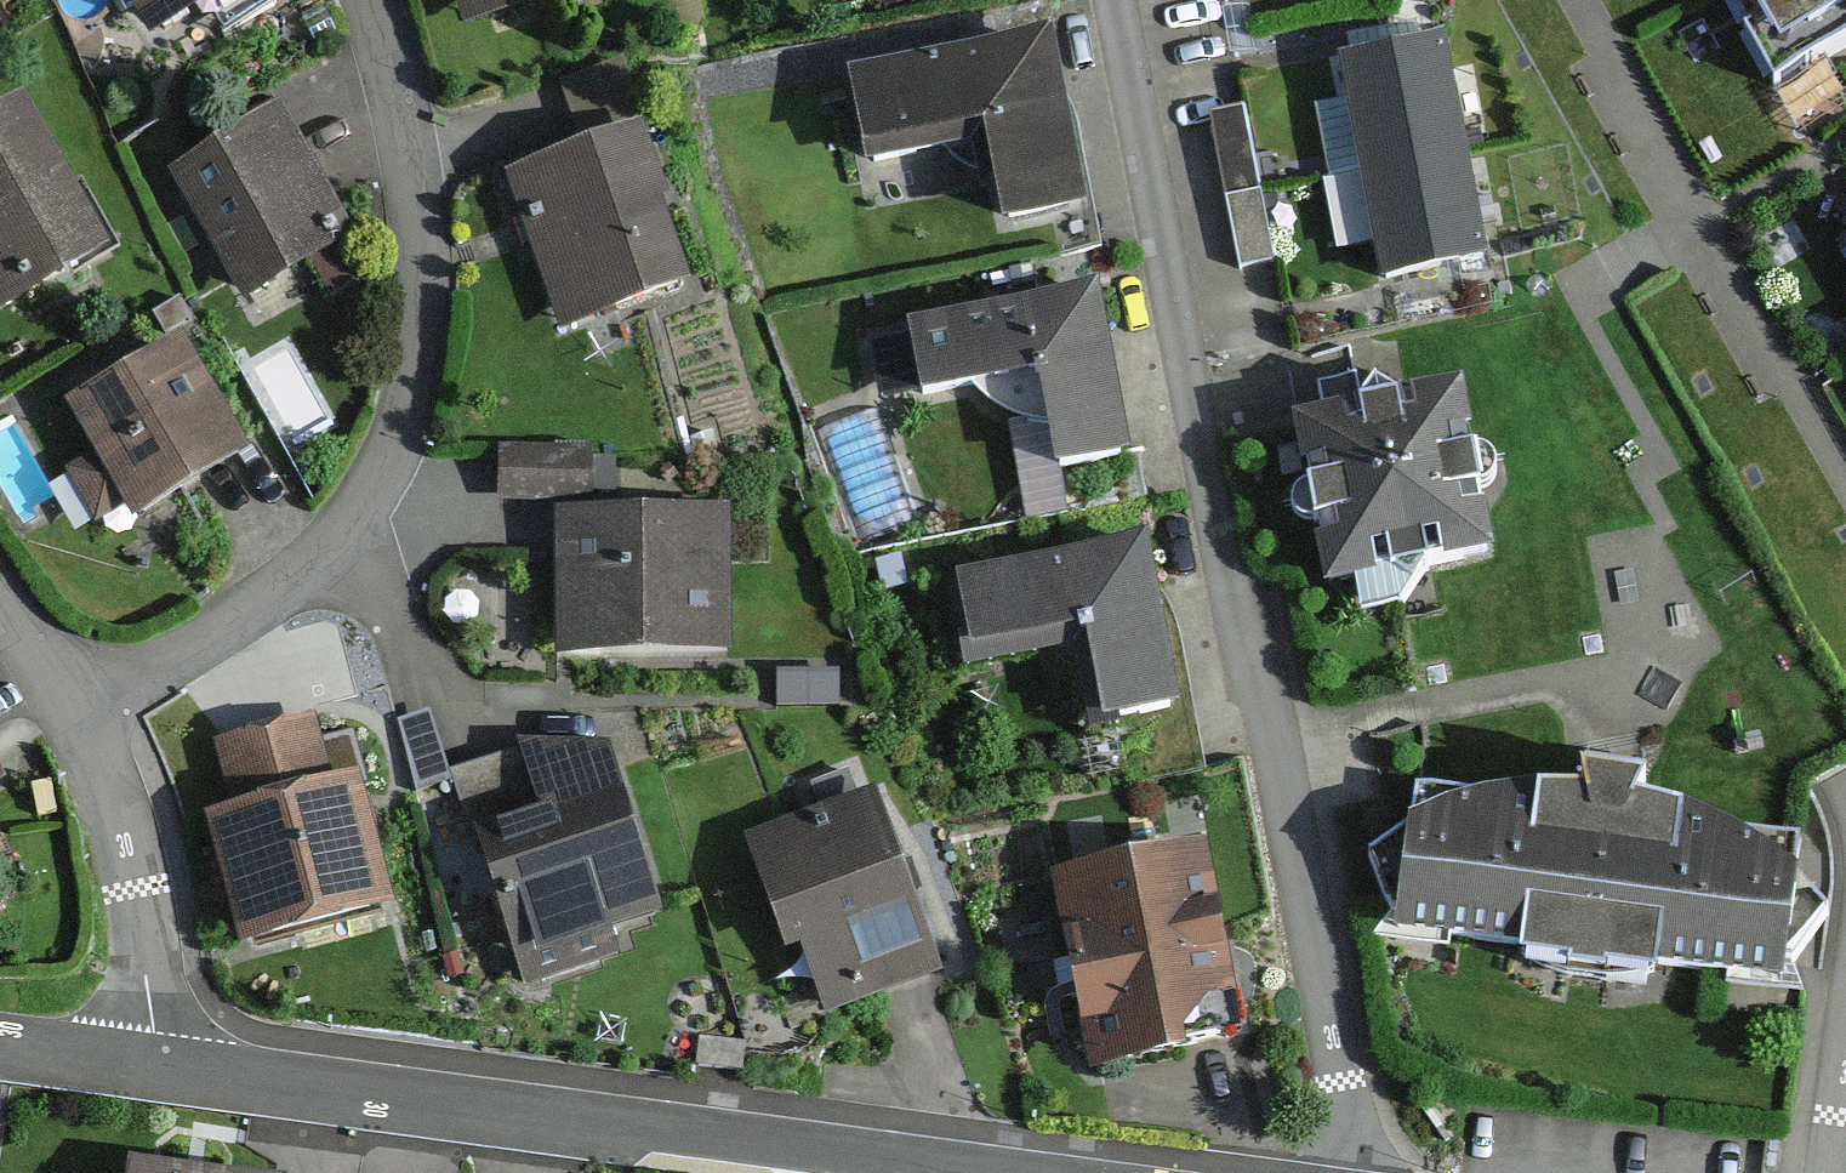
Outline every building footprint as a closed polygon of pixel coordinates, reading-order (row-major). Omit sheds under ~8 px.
[(15,7),(11,0),(0,0),(0,15),(15,7)] [(174,46),(254,0),(148,0),(174,46)] [(479,21),(558,0),(473,0),(479,21)] [(1812,108),(1845,89),(1845,0),(1750,0),(1812,108)] [(1050,43),(844,81),(858,156),(990,132),(1005,215),(1079,201),(1050,43)] [(1347,63),(1367,169),(1459,152),(1439,46),(1347,63)] [(1214,101),(1239,256),(1273,251),(1248,96),(1214,101)] [(0,122),(0,293),(14,317),(123,254),(34,102),(0,122)] [(291,129),(189,186),(260,313),(362,256),(291,129)] [(637,136),(516,179),(565,317),(674,278),(646,200),(658,195),(637,136)] [(1367,169),(1386,274),(1479,257),(1459,152),(1367,169)] [(1103,282),(897,319),(911,395),(1043,371),(1058,453),(1132,440),(1116,356),(1103,282)] [(192,365),(90,420),(156,541),(258,486),(192,365)] [(1485,406),(1319,432),(1348,615),(1514,589),(1485,406)] [(730,513),(555,512),(554,658),(730,658),(730,513)] [(1174,570),(968,608),(981,683),(1114,659),(1129,742),(1202,728),(1174,570)] [(781,661),(782,693),(854,691),(853,660),(781,661)] [(315,714),(210,742),(229,811),(203,818),(239,950),(397,907),(362,774),(334,782),(315,714)] [(524,752),(453,775),(523,990),(622,958),(612,929),(663,912),(600,715),(521,741),(524,752)] [(1838,859),(1440,804),(1418,958),(1816,1013),(1838,859)] [(861,1010),(960,980),(908,809),(781,847),(811,945),(838,937),(861,1010)] [(1208,848),(1053,875),(1088,1076),(1188,1059),(1185,1041),(1208,1001),(1234,997),(1208,848)] [(131,1161),(129,1172),(220,1172),(131,1161)]
